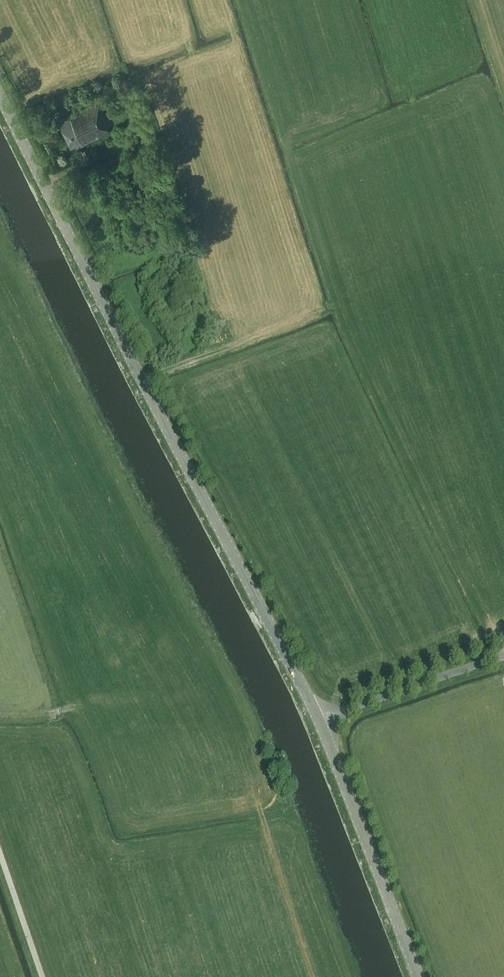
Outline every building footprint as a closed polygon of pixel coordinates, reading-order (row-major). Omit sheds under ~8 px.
[(78,147),(109,132),(105,123),(108,122),(99,102),(59,121),(71,147),(77,145),(78,147)] [(82,150),(85,157),(91,155),(87,147),(82,150)] [(181,301),(186,312),(201,307),(197,295),(181,301)]
